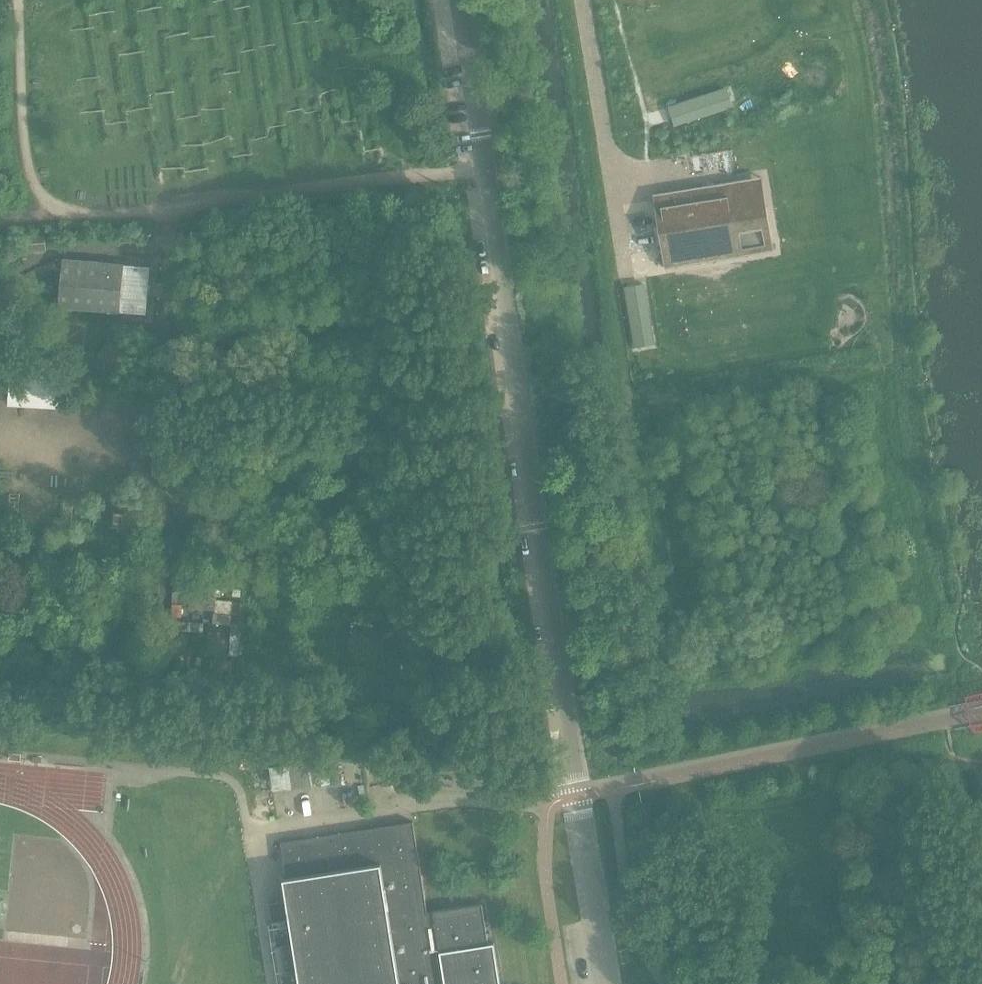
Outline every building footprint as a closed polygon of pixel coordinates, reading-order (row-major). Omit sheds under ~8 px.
[(733,107),(726,87),(669,107),(675,126),(733,107)] [(700,188),(654,195),(666,267),(773,250),(761,178),(700,188)] [(46,229),(23,230),(24,248),(47,247),(46,229)] [(64,260),(60,309),(119,313),(123,265),(64,260)] [(645,284),(625,287),(634,348),(655,344),(645,284)] [(175,582),(183,583),(184,565),(177,565),(177,570),(175,570),(175,582)] [(191,587),(190,594),(223,597),(224,590),(191,587)] [(233,621),(234,599),(189,596),(187,618),(233,621)] [(191,667),(192,657),(177,656),(176,666),(191,667)] [(212,669),(232,671),(233,661),(213,659),(212,669)] [(354,780),(351,757),(270,767),(273,790),(354,780)] [(413,821),(373,828),(282,842),(287,878),(284,878),(287,900),(270,903),(283,983),(501,983),(494,943),(489,944),(483,903),(434,911),(428,913),(426,899),(413,821)]
